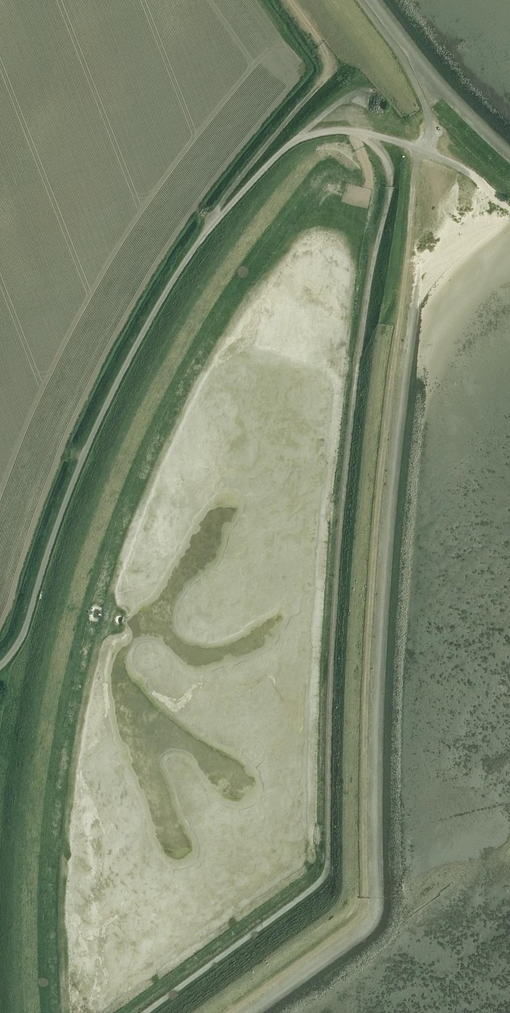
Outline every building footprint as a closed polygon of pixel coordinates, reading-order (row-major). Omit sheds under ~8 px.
[(382,103),(393,99),(391,91),(380,95),(382,103)]
